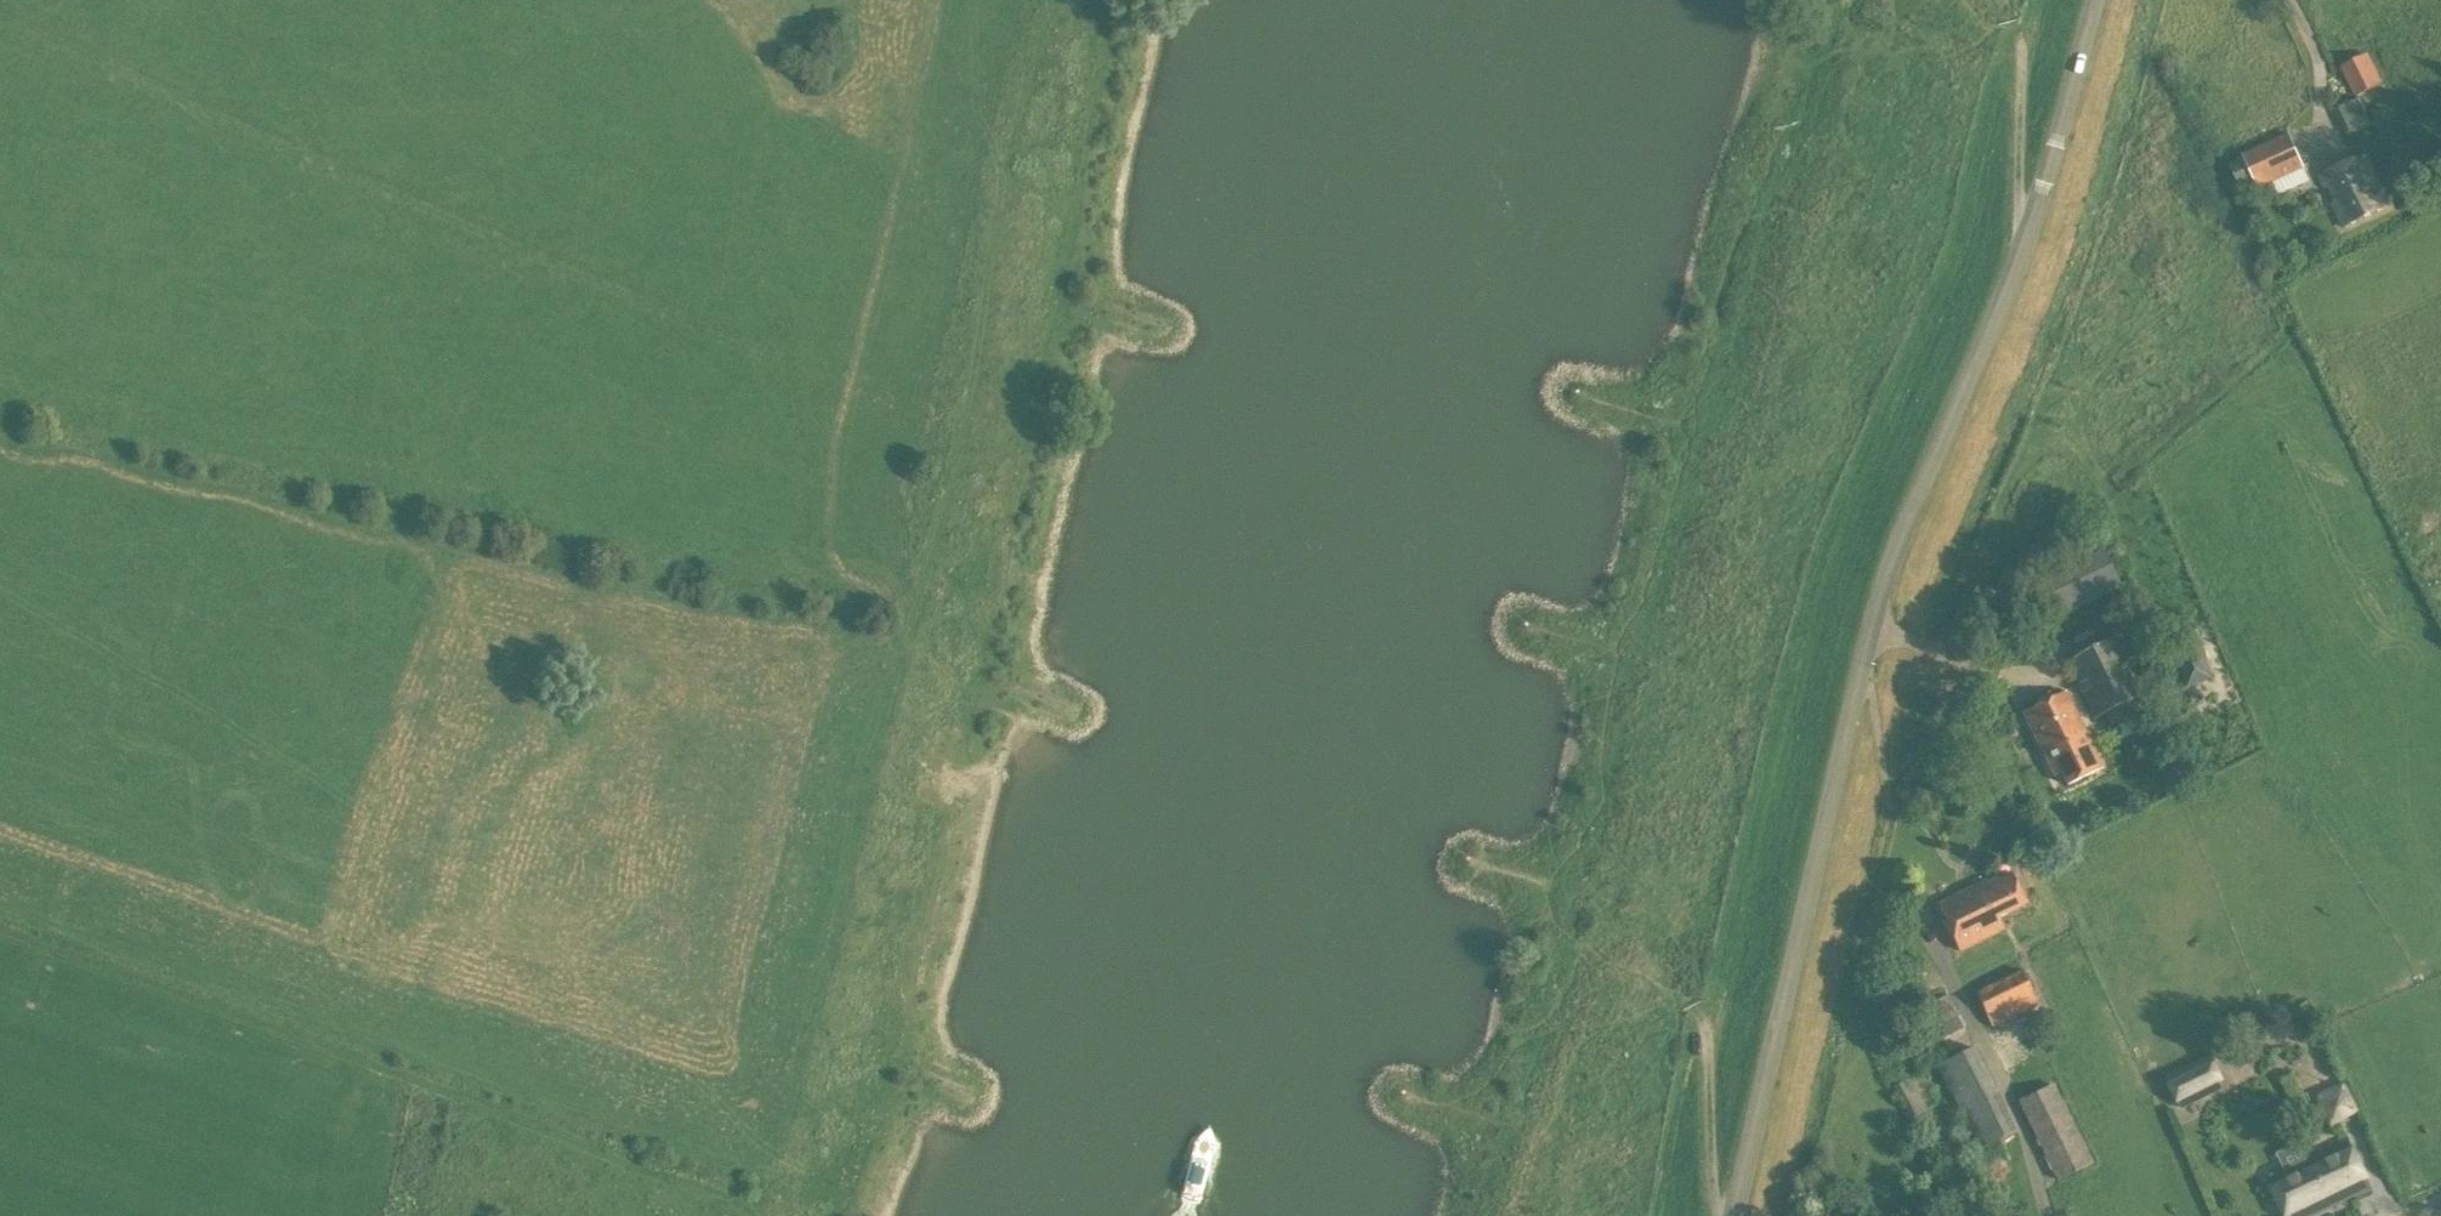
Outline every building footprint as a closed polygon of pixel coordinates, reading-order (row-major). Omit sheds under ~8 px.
[(2355,98),(2382,84),(2368,54),(2340,68),(2355,98)] [(2244,196),(2273,183),(2278,195),(2309,181),(2304,169),(2305,168),(2290,134),(2243,155),(2243,157),(2229,164),(2244,196)] [(2343,226),(2388,206),(2366,158),(2322,178),(2326,188),(2331,186),(2338,202),(2333,205),(2343,226)] [(2121,581),(2099,535),(2036,565),(2058,611),(2121,581)] [(2211,677),(2191,629),(2167,639),(2187,688),(2211,677)] [(2094,719),(2144,695),(2114,638),(2065,661),(2094,719)] [(2102,768),(2064,692),(2022,714),(2048,766),(2043,769),(2055,792),(2102,768)] [(1998,918),(2026,905),(2011,873),(1988,884),(1986,881),(1937,905),(1959,951),(2004,929),(1998,918)] [(1992,1028),(2038,1006),(2022,970),(1976,992),(1992,1028)] [(1946,995),(1921,1008),(1937,1040),(1938,1040),(1943,1037),(1963,1027),(1946,995)] [(1936,1066),(1979,1149),(2016,1130),(1973,1047),(1936,1066)] [(2181,1110),(2227,1088),(2210,1054),(2165,1077),(2181,1110)] [(2346,1078),(2316,1091),(2329,1122),(2360,1109),(2346,1078)] [(2054,1084),(2017,1102),(2057,1182),(2093,1164),(2054,1084)] [(2374,1191),(2349,1138),(2333,1145),(2335,1149),(2313,1159),(2287,1171),(2270,1179),(2287,1215),(2314,1215),(2341,1204),(2342,1206),(2374,1191)] [(2287,1171),(2313,1159),(2304,1138),(2278,1150),(2287,1171)]
